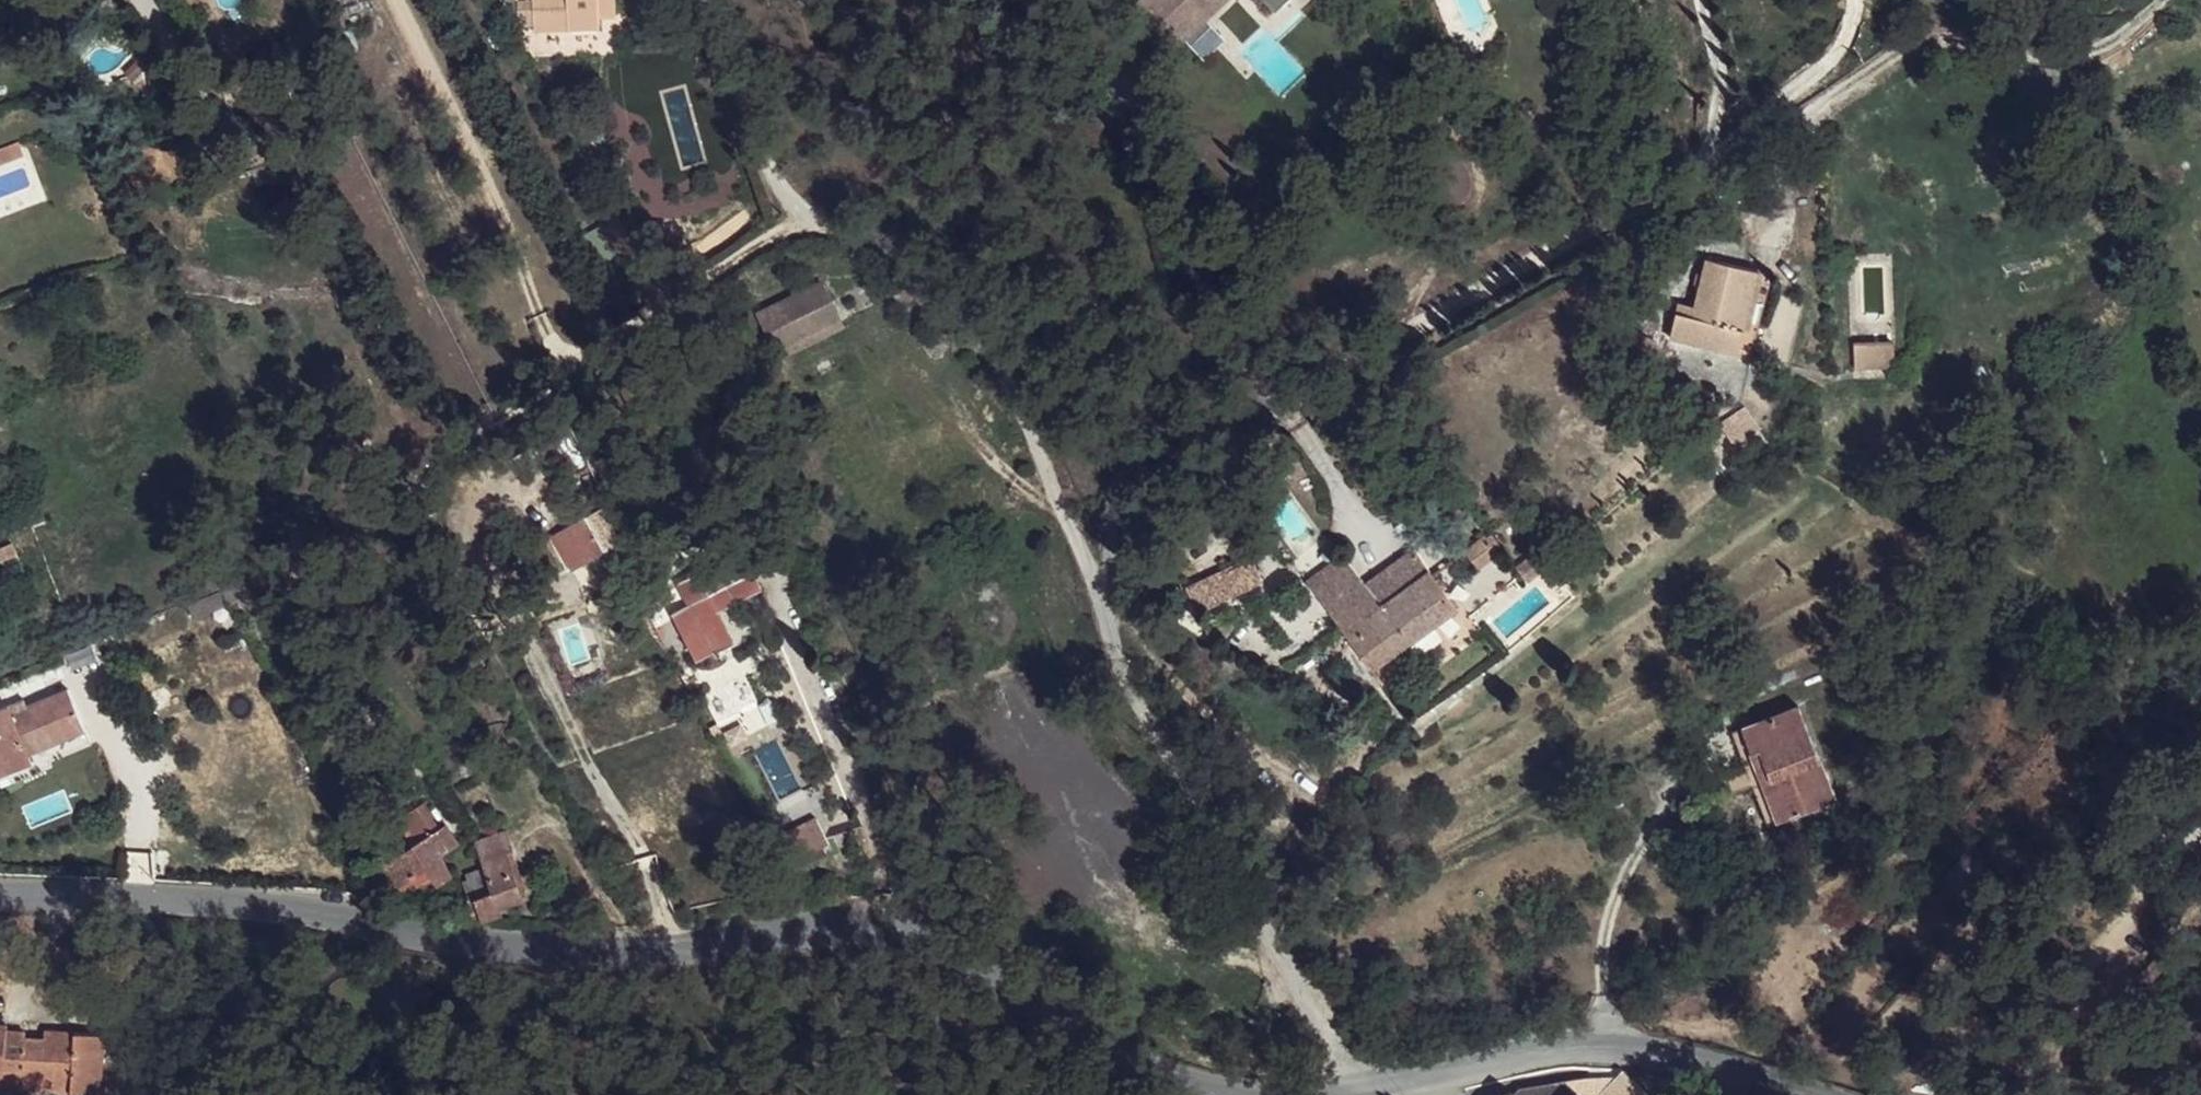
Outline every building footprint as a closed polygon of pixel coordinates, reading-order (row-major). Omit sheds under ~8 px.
[(534,30),(599,27),(599,17),(616,16),(615,0),(533,0),(534,30)] [(1133,5),(1175,51),(1229,0),(1200,0),(1195,4),(1200,10),(1171,39),(1147,14),(1151,11),(1143,2),(1145,0),(1139,0),(1133,5)] [(1143,2),(1151,11),(1147,14),(1171,39),(1200,10),(1195,4),(1200,0),(1145,0),(1143,2)] [(1275,13),(1290,0),(1263,0),(1275,13)] [(0,149),(0,165),(25,156),(19,142),(0,149)] [(1678,309),(1664,339),(1727,371),(1765,293),(1716,271),(1694,316),(1678,309)] [(758,316),(775,349),(839,317),(822,283),(758,316)] [(775,349),(780,360),(844,328),(839,317),(775,349)] [(1850,351),(1853,375),(1864,376),(1859,352),(1850,351)] [(1859,352),(1864,376),(1897,375),(1893,352),(1859,352)] [(592,523),(591,523),(605,551),(619,543),(600,510),(589,516),(592,523)] [(580,539),(569,546),(577,558),(590,560),(605,551),(591,523),(591,524),(586,517),(573,524),(580,539)] [(0,548),(0,561),(17,554),(12,543),(0,548)] [(1410,553),(1362,588),(1374,606),(1365,614),(1372,623),(1392,651),(1453,609),(1410,553)] [(1337,555),(1303,579),(1350,642),(1372,623),(1365,614),(1374,606),(1362,588),(1337,555)] [(1249,560),(1189,592),(1201,619),(1261,584),(1249,560)] [(717,562),(678,583),(690,605),(672,614),(697,662),(734,642),(717,612),(761,590),(751,571),(728,583),(717,562)] [(254,580),(223,593),(227,603),(258,590),(254,580)] [(223,593),(190,607),(194,617),(227,603),(223,593)] [(1372,623),(1350,642),(1367,669),(1392,651),(1372,623)] [(12,714),(9,706),(0,710),(0,752),(10,774),(33,764),(29,754),(86,729),(70,690),(27,708),(31,718),(16,725),(12,714)] [(1782,700),(1729,725),(1750,763),(1800,745),(1782,700)] [(27,708),(12,714),(16,725),(31,718),(27,708)] [(1717,730),(1733,769),(1750,763),(1729,725),(1717,730)] [(1800,745),(1750,763),(1779,810),(1824,791),(1800,745)] [(1733,769),(1761,821),(1779,810),(1750,763),(1733,769)] [(36,771),(33,764),(10,774),(12,781),(36,771)] [(381,850),(368,859),(382,888),(396,883),(401,891),(415,882),(418,887),(422,885),(423,884),(433,876),(439,885),(453,875),(429,837),(440,830),(423,804),(403,816),(410,827),(407,828),(406,832),(408,838),(414,846),(399,856),(391,845),(382,851),(381,850)] [(470,881),(465,883),(471,898),(467,900),(473,919),(482,915),(484,919),(502,914),(500,908),(523,899),(506,852),(511,850),(505,832),(476,843),(485,869),(468,875),(470,881)] [(511,850),(506,852),(523,899),(528,898),(511,850)] [(423,884),(422,885),(428,893),(439,885),(433,876),(423,884)] [(317,992),(310,990),(305,1002),(312,1004),(317,992)] [(25,1083),(25,1075),(74,1078),(73,1086),(73,1093),(95,1094),(96,1077),(100,1077),(103,1034),(54,1031),(54,1039),(44,1038),(25,1037),(25,1032),(7,1031),(7,1025),(0,1025),(0,1081),(25,1083)] [(54,1031),(45,1030),(44,1038),(54,1039),(54,1031)] [(1624,1072),(1601,1094),(1647,1094),(1624,1072)] [(74,1078),(25,1075),(25,1083),(73,1086),(74,1078)] [(1559,1092),(1521,1086),(1512,1094),(1562,1094),(1559,1092)]
